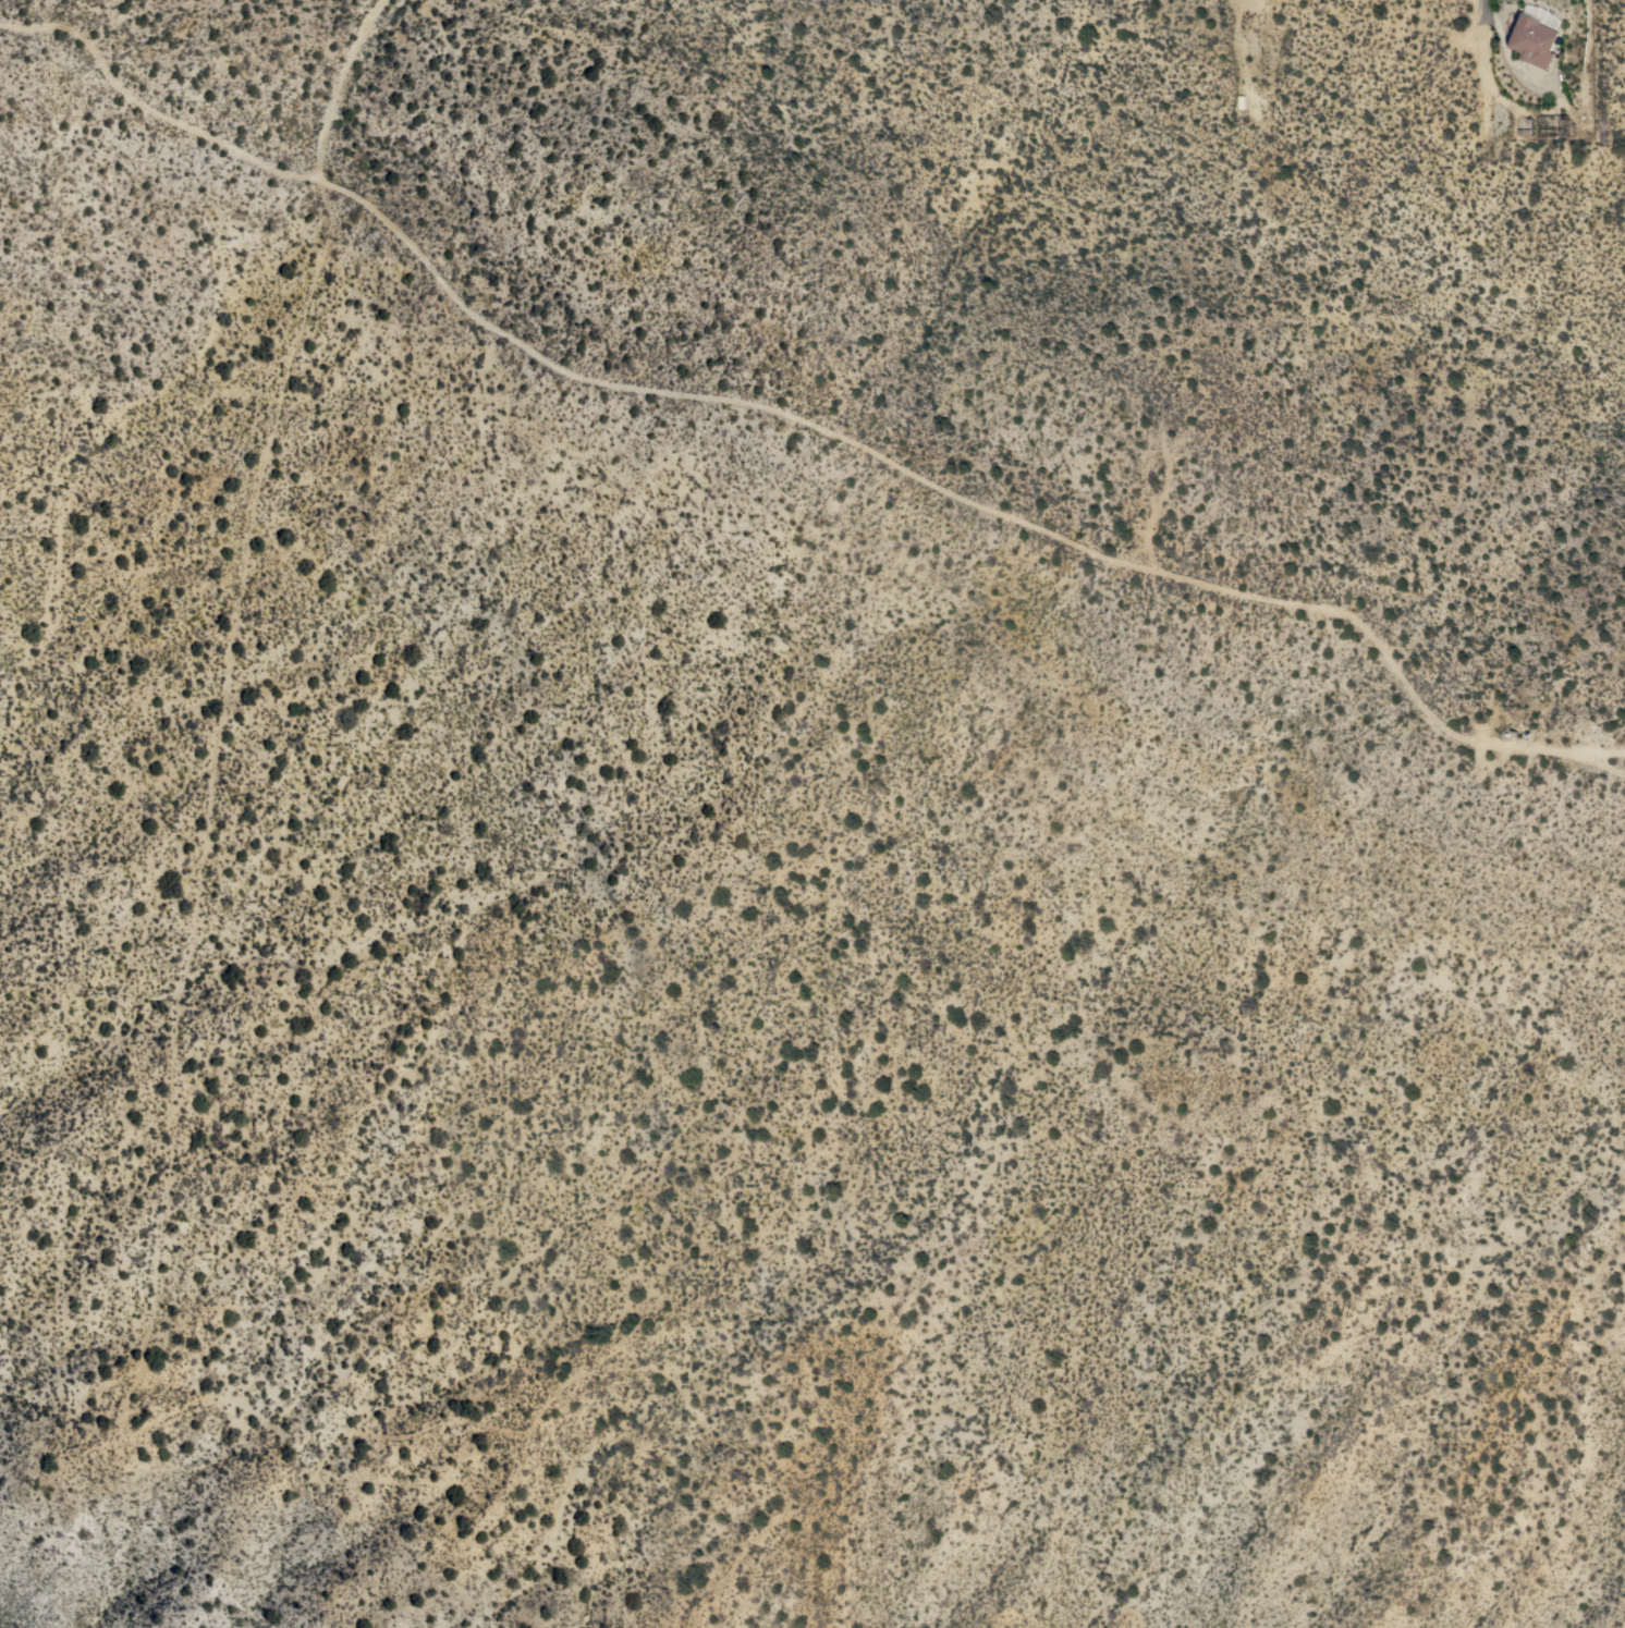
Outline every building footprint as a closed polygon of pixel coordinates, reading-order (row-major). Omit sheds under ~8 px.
[(1523,11),(1542,21),(1541,23),(1560,32),(1552,51),(1555,53),(1548,71),(1520,58),(1523,53),(1507,46),(1523,11)]
